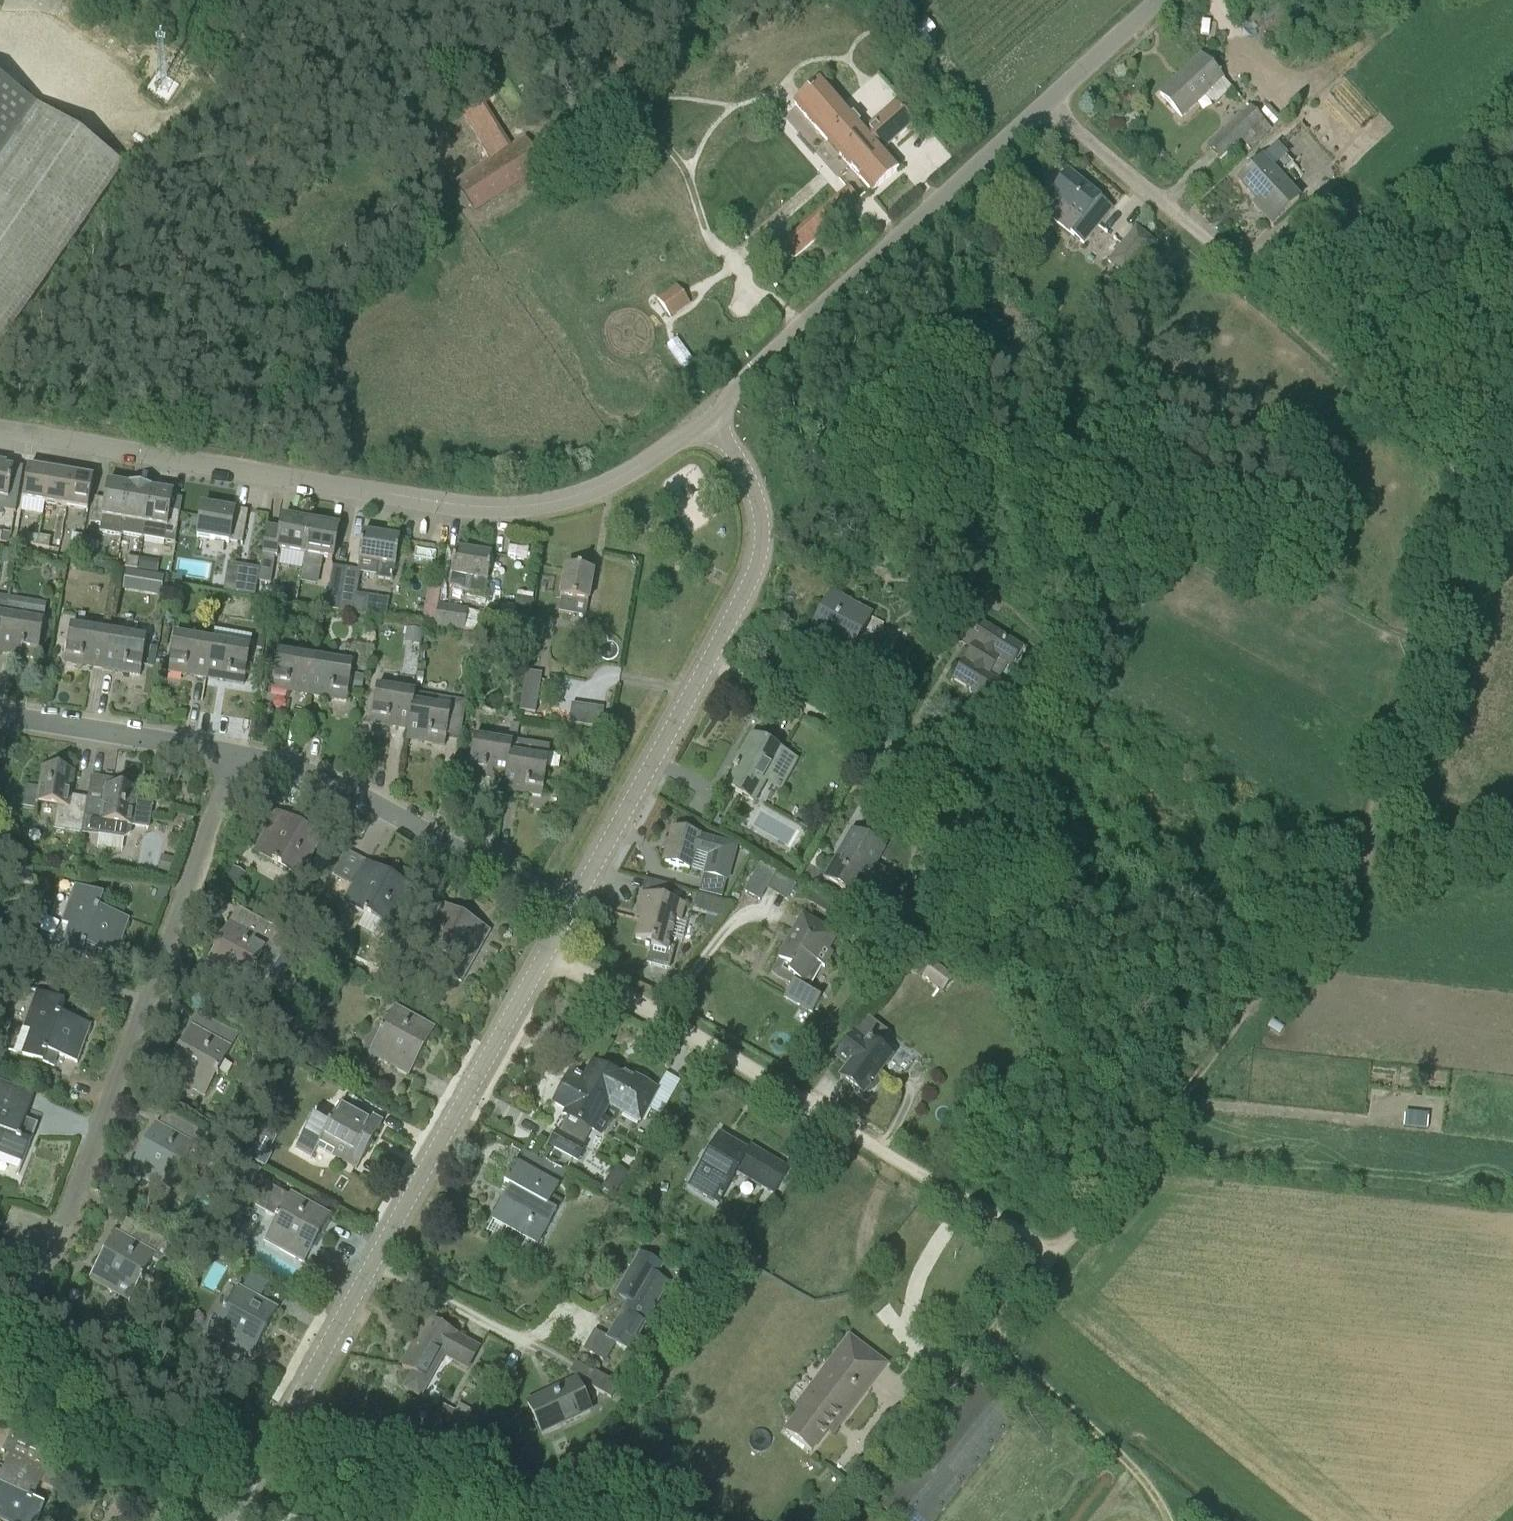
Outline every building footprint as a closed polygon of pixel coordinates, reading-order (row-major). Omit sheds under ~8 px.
[(1182,118),(1204,97),(1223,80),(1201,57),(1160,95),(1182,118)] [(28,100),(0,81),(0,140),(28,100)] [(848,171),(855,180),(870,196),(899,170),(883,151),(913,125),(894,103),(862,132),(820,82),(792,106),(831,152),(848,171)] [(0,140),(0,347),(124,166),(28,100),(0,140)] [(455,183),(475,213),(545,169),(525,138),(508,148),(478,100),(459,112),(489,161),(455,183)] [(1221,160),(1242,140),(1251,150),(1271,131),(1250,108),(1208,147),(1221,160)] [(1273,225),(1299,201),(1262,161),(1250,172),(1249,171),(1245,174),(1246,175),(1239,182),(1259,204),(1259,203),(1265,209),(1261,213),(1273,225)] [(1040,210),(1071,235),(1084,246),(1100,225),(1113,210),(1068,173),(1040,210)] [(1108,264),(1125,279),(1141,259),(1123,244),(1108,264)] [(676,286),(657,299),(671,320),(691,305),(676,286)] [(8,502),(14,471),(6,469),(7,466),(0,465),(0,501),(8,502)] [(28,469),(23,502),(44,505),(50,473),(28,469)] [(44,505),(66,508),(71,477),(50,473),(44,505)] [(66,508),(88,512),(93,480),(71,477),(66,508)] [(108,484),(105,502),(104,508),(94,506),(91,524),(100,526),(99,533),(121,537),(122,535),(130,488),(129,488),(108,484)] [(122,535),(144,539),(152,491),(152,490),(129,486),(129,488),(130,488),(122,535)] [(179,520),(169,518),(173,495),(152,491),(144,539),(175,544),(179,520)] [(242,545),(245,532),(248,512),(234,510),(233,513),(231,512),(231,513),(223,512),(223,511),(202,507),(197,539),(230,545),(230,543),(242,545)] [(305,557),(311,524),(283,519),(280,534),(267,532),(258,582),(270,584),(275,559),(277,560),(278,553),(304,557),(305,557)] [(332,562),(335,548),(338,529),(311,524),(305,557),(304,557),(303,567),(321,571),(323,560),(332,562)] [(0,533),(0,543),(6,545),(9,541),(10,535),(3,534),(3,533),(0,533)] [(359,555),(358,562),(378,565),(376,579),(393,582),(400,541),(363,535),(359,555)] [(37,548),(39,538),(27,536),(25,546),(37,548)] [(79,564),(83,538),(73,536),(71,550),(69,549),(67,562),(79,564)] [(44,539),(39,538),(37,548),(49,549),(50,540),(44,539)] [(455,550),(449,588),(468,590),(468,595),(485,597),(492,556),(455,550)] [(3,552),(1,564),(12,566),(14,553),(3,552)] [(125,569),(137,571),(139,560),(127,558),(125,569)] [(254,599),(259,570),(228,565),(223,593),(254,599)] [(321,609),(340,612),(346,569),(332,567),(328,593),(323,593),(321,609)] [(366,601),(356,599),(357,595),(360,574),(360,572),(360,571),(357,571),(346,569),(342,597),(340,612),(363,616),(363,615),(369,615),(371,602),(366,601)] [(562,588),(558,614),(572,616),(575,602),(588,604),(593,573),(566,569),(562,588)] [(144,594),(147,574),(126,571),(123,591),(144,594)] [(171,585),(181,586),(183,579),(172,577),(171,585)] [(822,640),(851,657),(872,618),(832,596),(810,634),(813,636),(814,635),(822,640)] [(0,597),(0,652),(9,598),(0,597)] [(47,605),(9,598),(0,652),(0,654),(38,660),(47,605)] [(528,623),(532,601),(516,598),(512,620),(528,623)] [(252,601),(250,618),(262,620),(265,604),(252,601)] [(926,616),(937,622),(943,612),(932,605),(926,616)] [(468,610),(438,606),(435,628),(464,632),(465,631),(486,634),(488,616),(468,613),(468,610)] [(434,626),(437,609),(425,608),(424,607),(422,624),(434,626)] [(989,706),(999,689),(1002,684),(997,681),(1006,666),(1012,669),(1024,649),(974,619),(958,644),(960,645),(963,639),(974,646),(951,683),(952,684),(954,681),(971,692),(970,695),(971,695),(988,705),(987,706),(989,706)] [(525,636),(527,625),(504,621),(502,632),(525,636)] [(108,634),(71,627),(65,664),(102,671),(108,634)] [(140,677),(146,640),(108,634),(102,671),(140,677)] [(480,636),(463,634),(462,639),(466,639),(466,644),(479,645),(480,636)] [(168,673),(194,677),(206,680),(212,642),(175,635),(168,673)] [(206,680),(219,682),(244,686),(251,648),(213,642),(212,642),(206,680)] [(315,659),(277,652),(271,690),(309,697),(315,659)] [(347,703),(353,665),(315,659),(309,697),(347,703)] [(163,674),(164,663),(156,662),(154,672),(163,674)] [(417,681),(415,689),(422,690),(424,670),(418,670),(417,681)] [(525,672),(519,712),(535,714),(541,675),(525,672)] [(361,694),(364,678),(354,676),(352,692),(361,694)] [(399,691),(377,687),(370,725),(408,731),(414,695),(414,693),(399,691)] [(438,698),(414,695),(408,731),(406,741),(445,747),(447,736),(460,739),(466,703),(451,700),(449,710),(437,708),(438,698)] [(606,728),(607,707),(575,705),(574,727),(606,728)] [(508,743),(473,738),(470,758),(467,778),(486,780),(486,776),(490,777),(490,778),(493,778),(493,780),(504,781),(505,781),(514,726),(510,725),(508,743)] [(530,745),(516,743),(519,726),(514,726),(505,781),(504,781),(503,792),(515,793),(542,798),(546,770),(548,761),(550,748),(530,745)] [(775,769),(788,776),(796,762),(753,737),(743,755),(745,756),(741,762),(738,769),(736,768),(734,771),(738,773),(728,789),(755,805),(775,769)] [(53,830),(82,835),(87,799),(86,799),(86,800),(77,798),(71,797),(74,773),(43,768),(39,790),(27,788),(23,809),(37,812),(38,804),(57,807),(53,830)] [(131,834),(132,826),(148,829),(152,805),(136,803),(138,792),(106,787),(104,802),(97,801),(97,802),(88,800),(88,799),(87,799),(82,835),(99,837),(123,841),(131,834)] [(549,804),(557,805),(559,798),(551,796),(549,804)] [(254,851),(301,877),(323,838),(308,830),(307,833),(302,831),(304,828),(286,817),(285,818),(277,814),(277,813),(276,812),(254,851)] [(665,865),(684,871),(692,873),(696,856),(706,859),(701,876),(729,883),(738,846),(698,835),(698,837),(694,835),(674,830),(665,865)] [(852,834),(825,879),(858,898),(864,887),(877,894),(889,874),(875,866),(883,852),(852,834)] [(168,873),(172,859),(163,856),(159,871),(168,873)] [(390,928),(403,906),(412,888),(364,862),(364,863),(365,863),(359,873),(358,873),(342,901),(390,928)] [(791,901),(799,883),(759,866),(747,894),(766,902),(770,892),(791,901)] [(226,880),(239,887),(246,875),(233,867),(226,880)] [(122,917),(100,908),(104,896),(75,886),(61,923),(68,926),(60,948),(56,947),(56,949),(75,955),(87,960),(92,948),(116,957),(129,920),(122,917)] [(686,906),(642,894),(640,894),(636,912),(634,919),(639,921),(634,940),(646,943),(645,948),(650,949),(646,965),(669,971),(675,949),(670,947),(676,923),(681,924),(686,906)] [(728,904),(697,895),(693,910),(723,919),(728,904)] [(490,932),(480,927),(443,906),(420,946),(448,962),(441,974),(461,985),(490,932)] [(804,915),(787,943),(777,960),(792,969),(788,975),(795,980),(784,998),(812,1014),(820,1000),(811,995),(813,991),(809,989),(821,968),(825,971),(835,955),(829,953),(837,940),(839,936),(804,915)] [(271,978),(292,941),(250,916),(242,930),(230,923),(222,938),(225,940),(222,944),(219,942),(203,970),(221,980),(243,993),(257,970),(271,978)] [(365,972),(375,977),(380,967),(371,962),(365,972)] [(943,992),(954,977),(934,962),(923,977),(943,992)] [(14,1053),(41,1063),(49,1066),(53,1054),(77,1063),(90,1025),(70,1018),(70,1017),(61,1014),(64,1005),(35,994),(14,1053)] [(435,1030),(417,1020),(395,1008),(369,1055),(408,1077),(435,1030)] [(189,1032),(175,1056),(170,1065),(171,1065),(167,1074),(166,1073),(165,1074),(182,1084),(204,1097),(219,1071),(228,1077),(234,1066),(225,1060),(231,1050),(189,1026),(186,1030),(189,1032)] [(853,1030),(832,1058),(844,1067),(835,1079),(861,1098),(891,1059),(853,1030)] [(322,1061),(314,1057),(309,1067),(317,1071),(322,1061)] [(603,1117),(609,1106),(640,1123),(656,1093),(625,1076),(623,1080),(594,1064),(584,1082),(581,1080),(582,1078),(576,1075),(575,1077),(571,1074),(554,1104),(570,1113),(568,1116),(564,1114),(563,1115),(566,1116),(564,1121),(557,1132),(550,1146),(578,1162),(586,1148),(583,1147),(591,1133),(601,1138),(610,1121),(603,1117)] [(18,1172),(17,1176),(18,1177),(33,1137),(35,1131),(23,1127),(30,1109),(8,1101),(13,1087),(0,1082),(0,1165),(18,1172)] [(359,1102),(349,1097),(348,1100),(346,1103),(355,1108),(359,1102)] [(383,1124),(365,1114),(355,1108),(346,1103),(342,1100),(328,1128),(313,1119),(295,1150),(312,1160),(318,1149),(356,1171),(383,1124)] [(1408,1113),(1408,1129),(1433,1130),(1433,1114),(1408,1113)] [(155,1124),(145,1143),(129,1171),(169,1194),(192,1153),(213,1165),(224,1146),(179,1121),(172,1134),(155,1124)] [(789,1171),(766,1158),(750,1148),(747,1154),(718,1137),(708,1154),(688,1188),(718,1206),(737,1175),(774,1197),(789,1171)] [(516,1164),(504,1186),(497,1198),(503,1201),(492,1222),(537,1247),(561,1205),(551,1199),(558,1187),(516,1164)] [(617,1166),(601,1190),(613,1198),(630,1175),(617,1166)] [(290,1195),(289,1197),(267,1186),(255,1209),(276,1220),(264,1242),(304,1264),(330,1217),(290,1195)] [(145,1244),(151,1234),(127,1220),(121,1230),(145,1244)] [(115,1233),(99,1261),(95,1270),(96,1271),(91,1279),(90,1278),(89,1280),(106,1290),(129,1302),(155,1255),(115,1233)] [(164,1245),(155,1261),(165,1267),(174,1250),(164,1245)] [(658,1277),(663,1267),(639,1253),(621,1285),(633,1292),(606,1339),(631,1353),(670,1284),(658,1277)] [(243,1286),(265,1298),(272,1285),(249,1274),(243,1286)] [(238,1288),(212,1335),(251,1358),(252,1356),(251,1356),(256,1347),(257,1348),(278,1311),(238,1288)] [(455,1335),(428,1320),(402,1367),(413,1374),(404,1390),(422,1399),(444,1358),(467,1371),(479,1350),(454,1336),(455,1335)] [(811,1453),(826,1433),(834,1438),(865,1396),(887,1367),(849,1339),(809,1391),(797,1407),(801,1411),(785,1433),(811,1453)] [(569,1374),(588,1384),(587,1386),(604,1396),(611,1399),(618,1386),(594,1373),(594,1374),(575,1363),(569,1374)] [(527,1404),(536,1422),(542,1437),(592,1414),(576,1381),(551,1393),(552,1396),(529,1407),(528,1404),(527,1404)] [(455,1413),(447,1426),(461,1434),(473,1413),(459,1405),(455,1413)] [(4,1520),(38,1520),(45,1506),(33,1500),(41,1483),(65,1494),(75,1472),(15,1421),(6,1441),(39,1456),(34,1467),(3,1453),(0,1461),(0,1465),(4,1467),(0,1477),(0,1519),(4,1520)]
